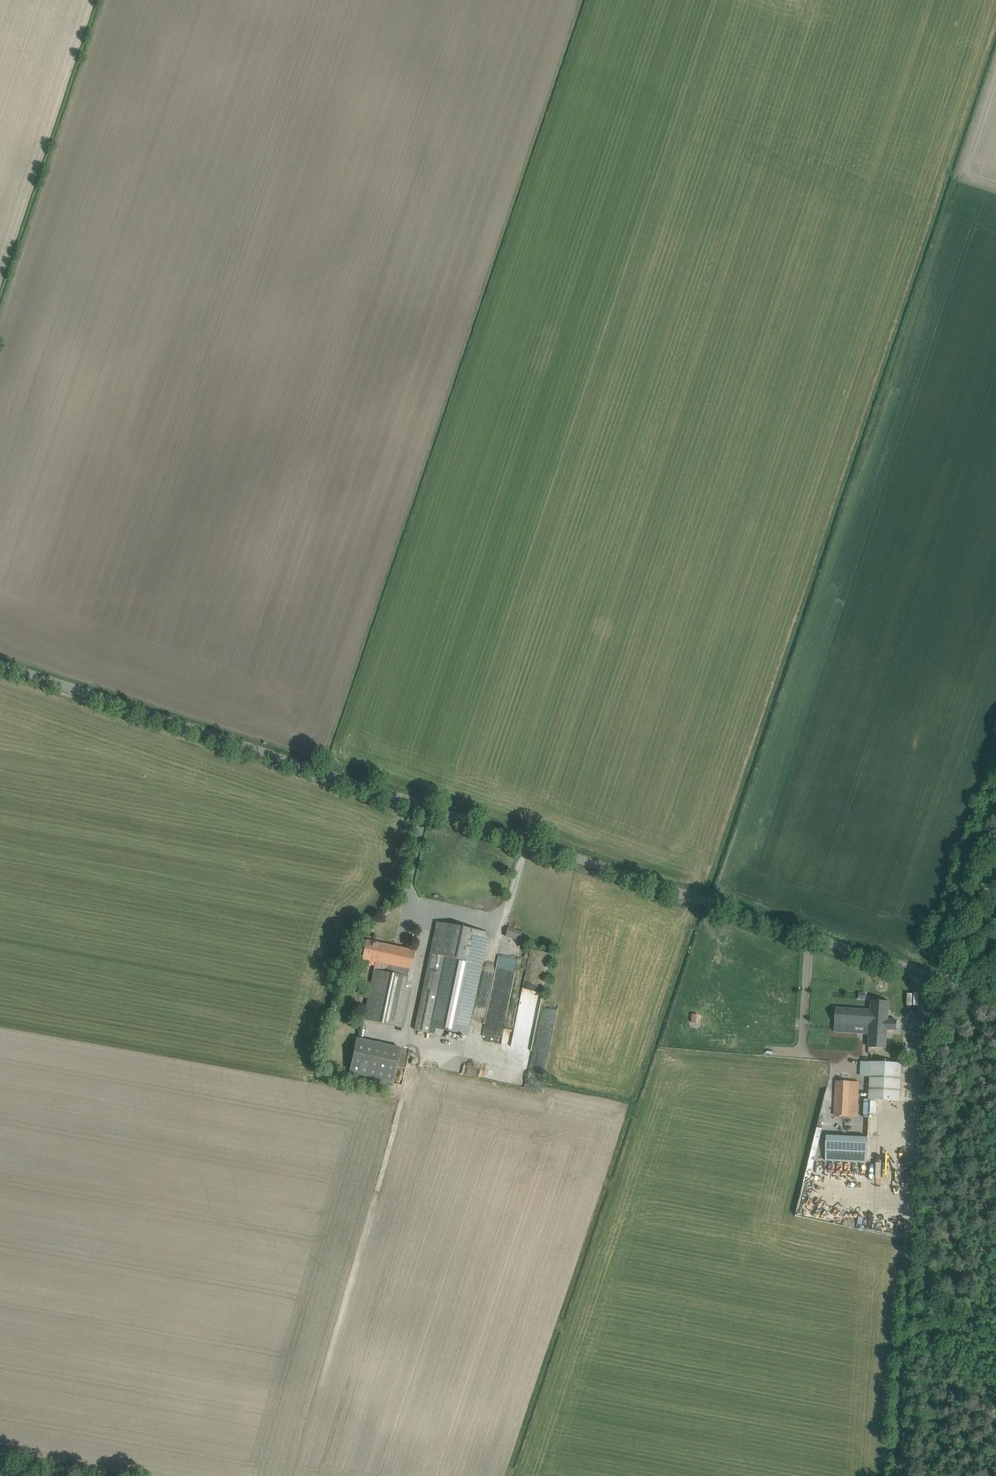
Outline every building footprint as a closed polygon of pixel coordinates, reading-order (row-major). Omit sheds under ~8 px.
[(423,989),(415,1030),(445,1036),(446,1031),(468,1036),(489,932),(437,921),(427,968),(429,968),(425,989),(423,989)] [(505,927),(503,937),(520,940),(522,930),(505,927)] [(375,963),(363,1019),(403,1028),(411,988),(405,987),(409,969),(410,969),(414,951),(367,941),(363,960),(375,963)] [(890,1002),(872,1001),(871,1011),(870,1026),(870,1035),(869,1045),(887,1046),(890,1002)] [(836,1007),(835,1023),(835,1032),(851,1033),(851,1024),(870,1025),(871,1010),(836,1007)] [(690,1022),(698,1023),(698,1014),(691,1013),(690,1022)] [(352,1038),(347,1076),(395,1082),(400,1044),(352,1038)] [(459,1061),(457,1071),(470,1074),(473,1064),(459,1061)] [(900,1101),(901,1063),(871,1062),(869,1099),(900,1101)] [(834,1116),(857,1117),(859,1082),(835,1081),(834,1116)] [(827,1134),(826,1149),(867,1149),(867,1135),(827,1134)]
